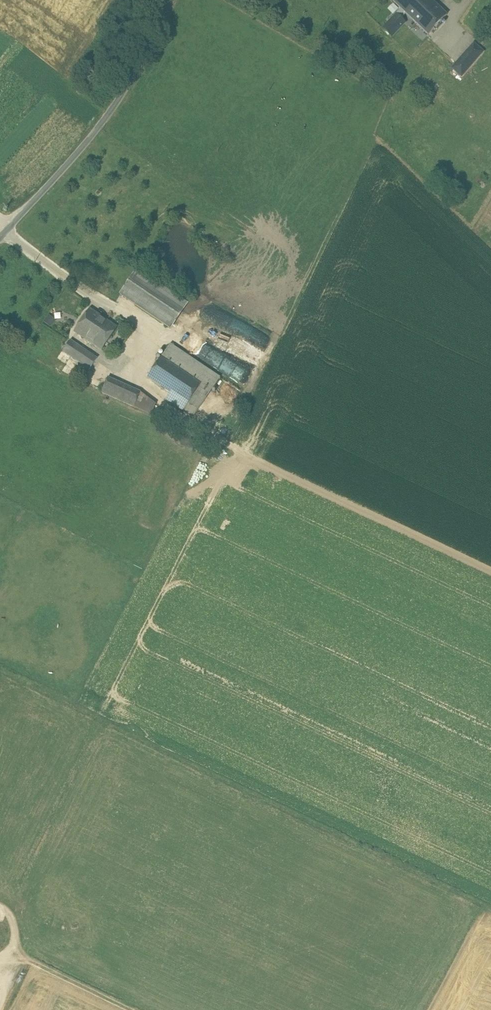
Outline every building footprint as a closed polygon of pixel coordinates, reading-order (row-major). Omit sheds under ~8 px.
[(401,9),(406,13),(419,0),(392,0),(401,9)] [(432,0),(419,0),(406,13),(405,13),(428,34),(447,14),(432,0)] [(401,17),(405,13),(406,13),(401,9),(383,28),(392,36),(406,21),(401,17)] [(474,43),(452,67),(462,76),(483,51),(474,43)] [(187,303),(137,269),(120,294),(170,328),(187,303)] [(117,327),(90,309),(75,331),(102,349),(117,327)] [(97,358),(70,340),(63,351),(81,363),(81,364),(89,369),(97,358)] [(220,377),(170,343),(161,357),(201,384),(188,404),(170,392),(166,399),(193,417),(220,377)] [(201,384),(161,357),(148,377),(170,392),(188,404),(201,384)] [(140,392),(108,378),(102,392),(134,406),(140,392)] [(156,404),(140,392),(134,406),(151,414),(156,404)]
